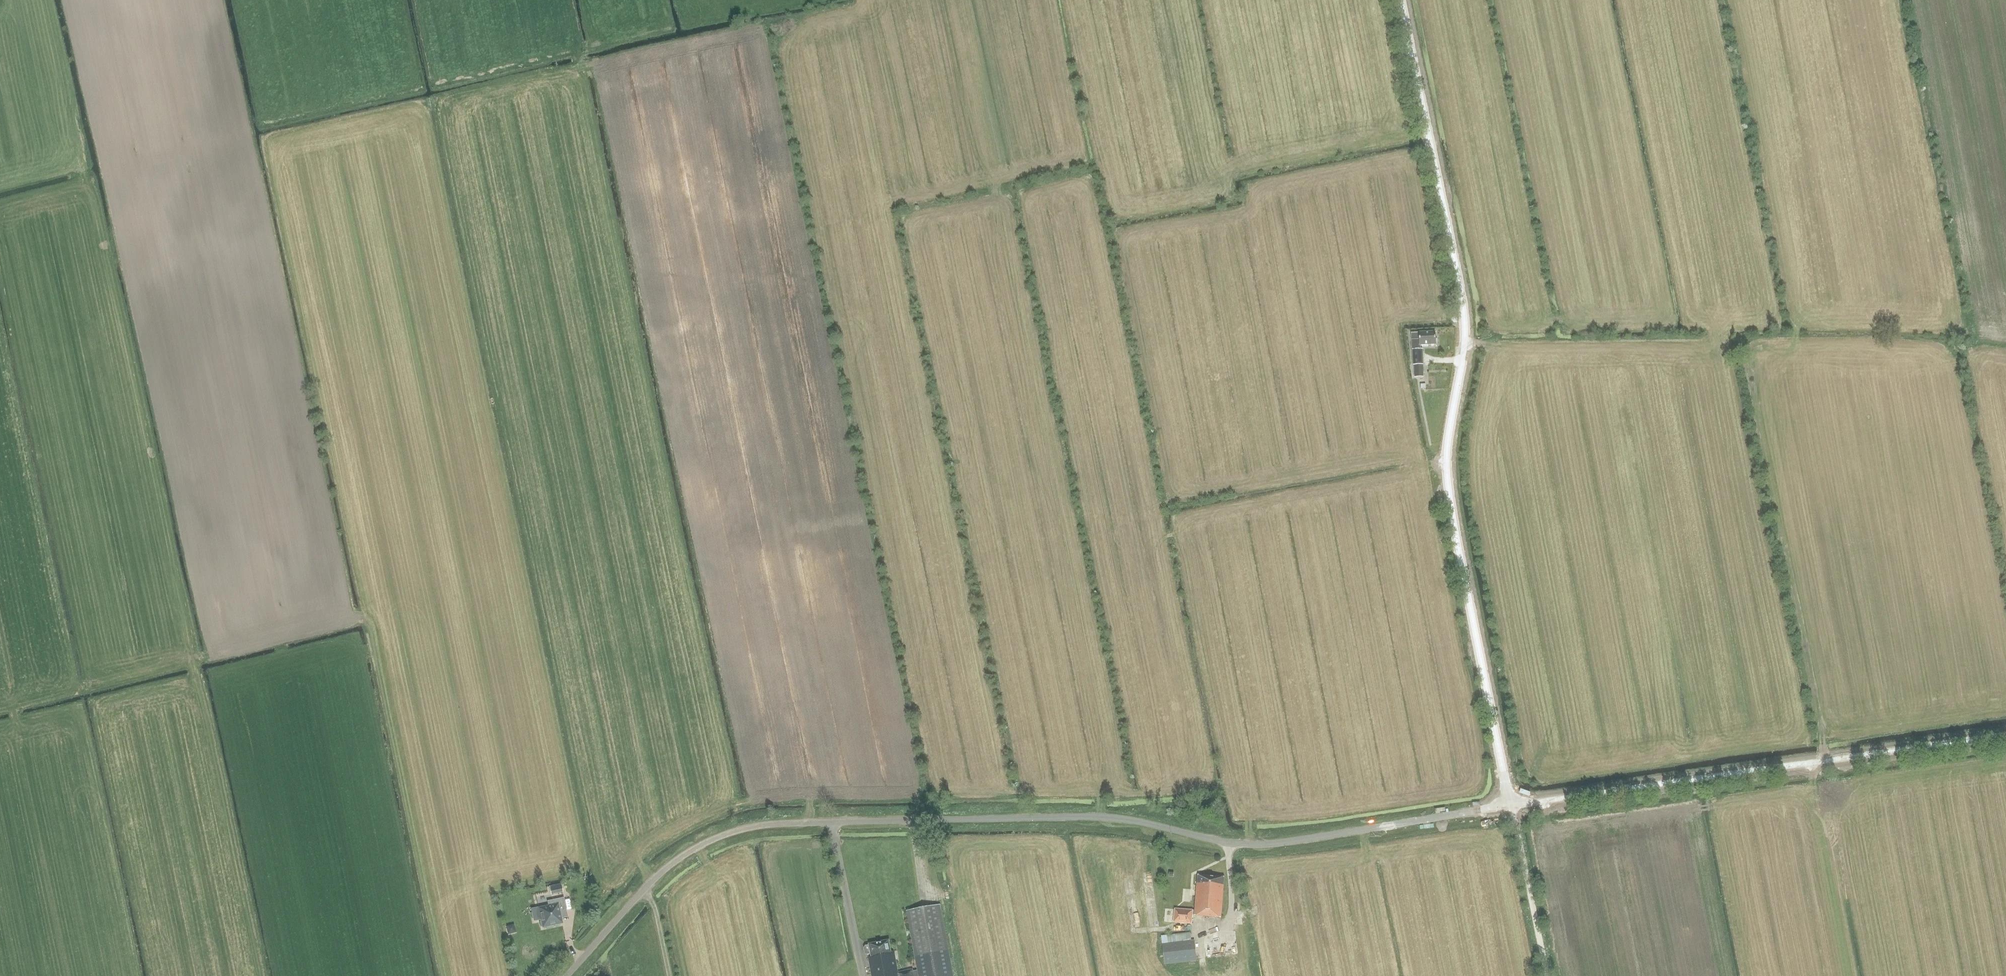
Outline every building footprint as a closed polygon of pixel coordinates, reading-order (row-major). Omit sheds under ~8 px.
[(1419,346),(1436,345),(1435,332),(1419,333),(1412,334),(1412,346),(1413,346),(1413,365),(1414,365),(1415,375),(1423,375),(1422,365),(1423,365),(1422,347),(1419,347),(1419,346)] [(1221,917),(1225,878),(1198,876),(1195,912),(1175,910),(1174,922),(1192,924),(1192,915),(1221,917)] [(550,885),(552,894),(563,891),(562,883),(550,885)] [(567,910),(564,897),(547,901),(548,905),(538,907),(543,928),(563,924),(561,911),(567,910)] [(949,949),(941,905),(907,911),(918,971),(913,972),(912,970),(898,973),(894,954),(891,955),(889,942),(871,945),(873,959),(870,959),(873,975),(953,975),(949,949)] [(508,925),(509,934),(518,932),(516,924),(508,925)] [(1195,941),(1192,941),(1191,932),(1162,936),(1163,945),(1162,945),(1164,965),(1197,961),(1195,941)]
